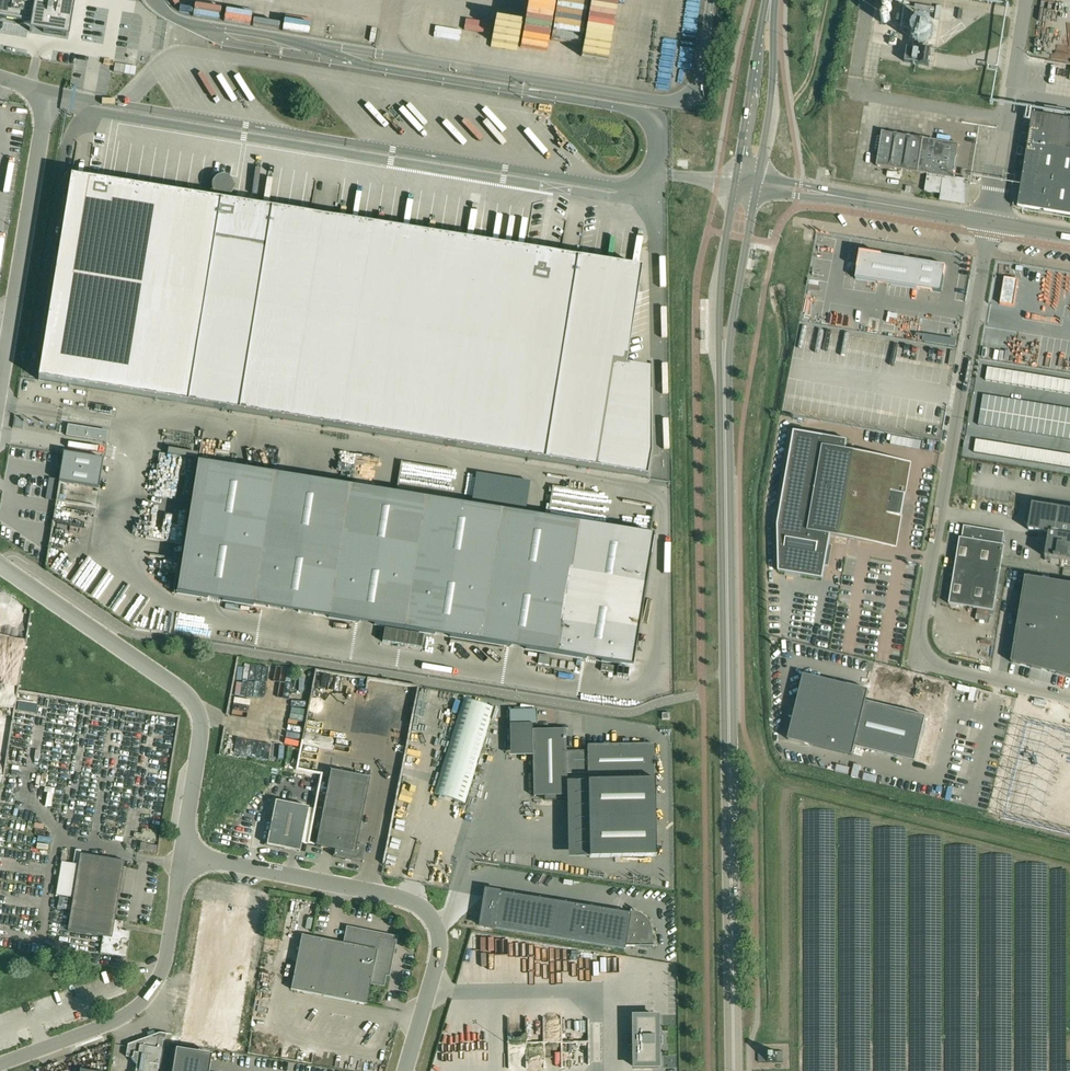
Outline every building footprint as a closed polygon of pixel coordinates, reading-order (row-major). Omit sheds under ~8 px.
[(32,24),(32,23),(44,25),(43,32),(66,36),(72,0),(0,0),(0,18),(32,24)] [(931,52),(907,48),(905,62),(929,66),(931,52)] [(57,51),(47,49),(45,58),(56,60),(57,51)] [(1017,154),(1022,155),(1026,155),(1018,206),(1040,210),(1040,209),(1044,209),(1044,211),(1069,215),(1069,120),(1033,114),(1027,149),(1023,148),(1023,147),(1018,147),(1017,154)] [(954,177),(952,177),(958,145),(959,145),(959,144),(921,137),(920,138),(911,136),(908,135),(907,136),(898,134),(895,133),(894,134),(885,132),(885,131),(882,131),(877,166),(928,174),(925,191),(945,195),(945,197),(962,200),(964,189),(958,188),(960,179),(956,179),(957,178),(956,177),(956,178),(954,178),(954,177)] [(577,259),(221,201),(71,177),(38,380),(188,404),(545,461),(646,478),(650,454),(649,370),(625,366),(641,269),(577,259)] [(550,248),(549,254),(560,256),(561,249),(550,248)] [(860,252),(856,279),(941,293),(946,266),(860,252)] [(1007,285),(1004,308),(1017,310),(1020,287),(1007,285)] [(988,367),(986,380),(993,381),(995,369),(988,367)] [(995,369),(993,381),(999,383),(1001,370),(995,369)] [(1001,370),(999,383),(1006,384),(1008,371),(1001,370)] [(1008,371),(1006,384),(1012,385),(1014,372),(1008,371)] [(1014,372),(1012,385),(1018,386),(1021,373),(1014,372)] [(1021,373),(1018,386),(1025,387),(1027,374),(1021,373)] [(1027,374),(1025,387),(1031,388),(1034,375),(1027,374)] [(1034,375),(1031,388),(1038,389),(1040,376),(1034,375)] [(1040,376),(1038,389),(1044,390),(1047,377),(1040,376)] [(1047,377),(1044,390),(1051,391),(1053,378),(1047,377)] [(1053,378),(1051,391),(1057,392),(1060,379),(1053,378)] [(1060,379),(1057,392),(1064,393),(1066,380),(1060,379)] [(984,395),(982,407),(988,408),(990,396),(984,395)] [(988,408),(988,411),(994,412),(997,397),(990,396),(988,408)] [(997,397),(994,412),(1001,413),(1003,398),(997,397)] [(1003,398),(1001,413),(1007,414),(1010,399),(1003,398)] [(1010,399),(1007,414),(1014,415),(1016,400),(1010,399)] [(1016,400),(1014,415),(1020,416),(1023,401),(1016,400)] [(1023,401),(1020,416),(1027,417),(1029,402),(1023,401)] [(1029,402),(1027,417),(1033,418),(1036,403),(1029,402)] [(1036,403),(1033,418),(1040,420),(1042,404),(1036,403)] [(1042,404),(1040,420),(1046,421),(1049,405),(1042,404)] [(1049,405),(1046,421),(1053,422),(1055,407),(1049,405)] [(1055,407),(1053,422),(1059,423),(1062,408),(1055,407)] [(1062,408),(1059,423),(1066,424),(1068,409),(1062,408)] [(987,414),(985,426),(992,427),(994,412),(988,411),(987,414)] [(994,412),(992,427),(998,428),(1001,413),(994,412)] [(981,413),(979,425),(985,426),(987,414),(981,413)] [(1001,413),(998,428),(1005,429),(1007,414),(1001,413)] [(1007,414),(1005,429),(1011,430),(1014,415),(1007,414)] [(1014,415),(1011,430),(1018,432),(1020,416),(1014,415)] [(15,416),(13,428),(22,429),(24,418),(15,416)] [(1020,416),(1018,432),(1024,433),(1027,417),(1020,416)] [(1027,417),(1024,433),(1031,434),(1033,418),(1027,417)] [(1033,418),(1031,434),(1037,435),(1040,420),(1033,418)] [(1040,420),(1037,435),(1044,436),(1046,421),(1040,420)] [(1046,421),(1044,436),(1050,437),(1053,422),(1046,421)] [(1053,422),(1050,437),(1057,438),(1059,423),(1053,422)] [(1059,423),(1057,438),(1063,439),(1066,424),(1059,423)] [(108,432),(68,425),(66,436),(106,442),(108,432)] [(823,579),(826,566),(829,545),(831,535),(896,547),(901,516),(902,516),(902,514),(905,495),(906,495),(906,493),(905,493),(911,462),(846,451),(847,440),(794,431),(778,525),(779,572),(823,579)] [(976,440),(974,453),(981,454),(983,441),(976,440)] [(983,441),(981,454),(987,455),(989,442),(983,441)] [(989,442),(987,455),(994,456),(996,443),(989,442)] [(996,443),(994,456),(1000,457),(1002,444),(996,443)] [(1002,444),(1000,457),(1007,458),(1009,445),(1002,444)] [(1009,445),(1007,458),(1013,459),(1015,446),(1009,445)] [(1015,446),(1013,459),(1020,460),(1022,447),(1015,446)] [(1022,447),(1020,460),(1026,461),(1028,448),(1022,447)] [(1028,448),(1026,461),(1033,462),(1035,449),(1028,448)] [(1035,449),(1033,462),(1039,463),(1041,450),(1035,449)] [(1041,450),(1039,463),(1046,464),(1048,451),(1041,450)] [(1048,451),(1046,464),(1052,465),(1054,452),(1048,451)] [(1054,452),(1052,465),(1059,466),(1061,453),(1054,452)] [(103,459),(64,453),(59,481),(99,488),(103,459)] [(1061,453),(1059,466),(1065,467),(1067,454),(1061,453)] [(653,535),(198,462),(177,593),(632,666),(653,535)] [(1033,503),(1029,529),(1050,533),(1046,556),(1052,557),(1061,559),(1060,566),(1069,568),(1069,509),(1033,503)] [(964,525),(962,538),(960,537),(950,603),(994,611),(1005,545),(1003,544),(1005,532),(964,525)] [(1011,662),(1069,677),(1069,583),(1025,576),(1011,662)] [(423,635),(384,629),(382,642),(421,648),(423,635)] [(550,657),(539,655),(538,664),(549,666),(550,657)] [(602,664),(601,672),(614,674),(615,666),(602,664)] [(630,679),(632,670),(617,668),(616,677),(630,679)] [(856,687),(804,675),(788,739),(814,746),(853,756),(855,747),(915,762),(926,716),(866,702),(869,690),(856,687)] [(494,708),(463,699),(434,794),(465,803),(494,708)] [(509,710),(509,724),(536,723),(536,709),(509,710)] [(1003,818),(1069,835),(1069,733),(1027,722),(1003,818)] [(532,730),(533,796),(544,796),(544,801),(556,800),(556,796),(567,796),(566,774),(588,773),(588,779),(590,779),(590,781),(588,781),(589,858),(655,856),(654,780),(652,780),(652,778),(654,778),(654,744),(587,745),(587,751),(566,751),(566,729),(532,730)] [(331,770),(316,846),(335,850),(334,857),(363,862),(366,847),(357,845),(370,778),(331,770)] [(267,845),(300,851),(308,808),(275,801),(267,845)] [(157,845),(146,844),(145,852),(156,853),(157,845)] [(113,929),(125,861),(81,854),(79,865),(62,862),(56,895),(73,898),(68,930),(103,936),(100,953),(126,957),(130,932),(113,929)] [(630,913),(500,892),(486,890),(480,926),(625,949),(625,946),(635,946),(653,949),(653,946),(656,946),(656,945),(653,945),(653,940),(652,932),(650,923),(647,919),(644,916),(640,913),(636,911),(631,910),(631,907),(630,913)] [(302,935),(291,990),(367,1005),(371,983),(383,986),(385,975),(389,975),(396,938),(348,928),(344,944),(302,935)] [(628,1036),(628,1046),(634,1046),(634,1067),(648,1067),(658,1067),(657,1045),(662,1045),(662,1036),(657,1036),(657,1017),(643,1017),(633,1017),(634,1036),(628,1036)] [(158,1069),(160,1069),(166,1034),(160,1033),(128,1045),(126,1056),(132,1057),(136,1065),(135,1070),(158,1070),(158,1069)] [(783,1051),(758,1051),(759,1063),(783,1062),(783,1051)]
